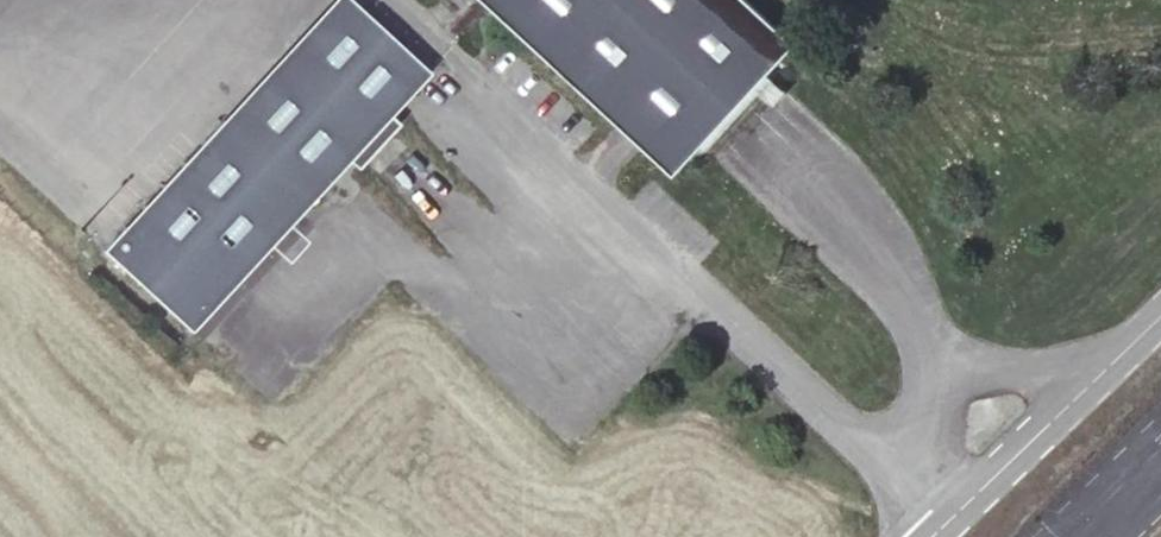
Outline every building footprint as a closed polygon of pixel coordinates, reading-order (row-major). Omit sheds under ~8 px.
[(231,111),(257,134),(366,15),(350,0),(333,0),(231,111)] [(745,0),(481,0),(515,31),(674,177),(795,46),(745,0)] [(268,143),(314,199),(430,74),(366,15),(257,134),(268,143)] [(257,134),(231,111),(224,120),(249,142),(257,134)] [(191,332),(314,199),(268,143),(257,134),(249,142),(224,120),(103,250),(191,332)]
